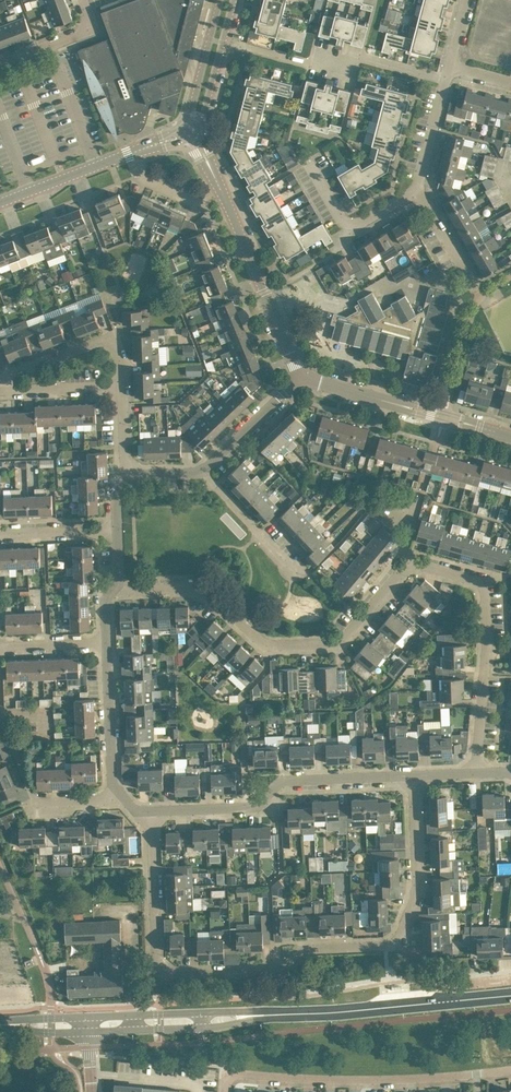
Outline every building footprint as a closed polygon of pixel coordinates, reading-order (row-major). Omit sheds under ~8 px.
[(66,0),(55,0),(46,3),(49,10),(42,13),(44,17),(68,8),(66,0)] [(78,49),(83,62),(86,61),(90,60),(102,79),(104,82),(103,83),(102,85),(101,86),(101,89),(102,92),(105,94),(107,94),(108,94),(110,94),(114,106),(118,119),(121,132),(117,133),(116,134),(119,133),(125,131),(130,132),(135,132),(140,131),(144,127),(146,123),(153,101),(162,97),(159,109),(160,110),(161,109),(177,103),(178,103),(181,91),(183,83),(186,70),(194,41),(204,0),(116,0),(113,1),(101,6),(113,36),(78,49)] [(262,8),(283,13),(286,2),(280,0),(261,0),(264,1),(262,8)] [(313,9),(321,11),(323,0),(316,0),(313,9)] [(448,6),(449,0),(424,0),(422,4),(443,10),(445,5),(448,6)] [(419,16),(444,22),(445,15),(442,14),(443,10),(422,4),(419,16)] [(388,7),(385,18),(395,20),(398,10),(388,7)] [(73,19),(68,8),(44,17),(45,21),(52,19),(55,26),(73,19)] [(280,25),(280,24),(283,13),(262,8),(261,14),(257,13),(256,18),(280,25)] [(310,20),(318,22),(319,22),(321,11),(313,9),(310,20)] [(11,14),(21,39),(32,34),(25,16),(18,19),(16,12),(11,14)] [(322,24),(319,34),(330,37),(331,34),(352,39),(351,43),(363,46),(368,25),(357,22),(358,19),(336,13),(335,17),(324,14),(322,24)] [(10,43),(21,39),(11,14),(7,16),(9,22),(3,25),(10,43)] [(439,28),(442,29),(444,22),(419,16),(417,27),(437,32),(439,28)] [(278,34),(280,25),(256,18),(254,25),(257,26),(256,31),(257,31),(277,36),(278,34)] [(280,24),(280,25),(278,34),(281,35),(281,37),(296,41),(294,49),(301,51),(307,31),(280,24)] [(10,43),(3,25),(0,26),(0,46),(10,43)] [(413,39),(438,45),(439,38),(436,37),(437,32),(417,27),(411,25),(408,37),(414,38),(413,39)] [(249,36),(256,38),(257,31),(256,31),(251,29),(249,36)] [(414,38),(408,37),(387,31),(382,51),(390,53),(392,45),(407,49),(408,47),(411,48),(413,39),(414,38)] [(413,39),(411,48),(411,50),(431,56),(433,51),(436,52),(436,49),(438,45),(413,39)] [(245,83),(269,90),(272,78),(251,72),(250,77),(247,76),(246,79),(245,83)] [(269,90),(292,96),(294,89),(291,88),(292,83),(272,78),(269,90)] [(307,79),(305,89),(302,100),(313,103),(312,106),(333,112),(334,108),(345,111),(344,115),(345,115),(351,90),(340,87),(339,91),(318,85),(319,82),(307,79)] [(367,82),(366,87),(363,86),(361,93),(384,99),(387,87),(367,82)] [(266,101),(269,90),(245,83),(243,90),(246,91),(245,96),(266,101)] [(387,87),(384,99),(408,105),(410,98),(407,97),(408,92),(387,87)] [(467,118),(472,119),(479,93),(472,92),(473,89),(468,87),(464,101),(458,99),(454,115),(467,118)] [(479,93),(472,119),(478,121),(483,123),(491,93),(486,92),(485,95),(479,93)] [(491,114),(497,116),(501,99),(495,98),(496,95),(491,93),(483,123),(489,124),(491,114)] [(239,107),(263,113),(266,101),(245,96),(244,100),(241,99),(240,101),(239,107)] [(506,129),(510,110),(510,99),(509,98),(508,101),(501,99),(497,116),(503,118),(500,127),(506,129)] [(407,110),(408,105),(384,99),(381,110),(402,116),(403,111),(406,112),(407,110)] [(263,113),(239,107),(237,113),(240,114),(239,119),(260,125),(263,113)] [(381,110),(378,122),(402,128),(404,121),(401,120),(402,116),(381,110)] [(348,119),(347,126),(356,128),(358,120),(349,118),(348,119)] [(260,125),(239,119),(238,123),(235,122),(233,130),(250,135),(250,134),(257,136),(260,125)] [(401,133),(402,128),(378,122),(375,133),(396,139),(397,134),(401,135),(401,133)] [(231,150),(247,148),(250,135),(233,130),(231,136),(235,137),(231,150)] [(396,139),(375,133),(372,145),(379,146),(396,151),(398,144),(395,143),(396,139)] [(444,139),(443,144),(472,152),(473,147),(464,145),(466,138),(449,133),(447,140),(444,139)] [(500,152),(502,146),(503,140),(496,138),(495,142),(500,152)] [(284,156),(293,152),(288,143),(279,147),(284,156)] [(467,163),(468,157),(470,158),(472,152),(443,144),(441,149),(444,150),(443,157),(459,161),(467,163)] [(379,146),(375,160),(388,170),(391,157),(395,158),(395,155),(396,151),(379,146)] [(238,169),(239,170),(254,161),(254,160),(247,148),(231,150),(238,162),(235,164),(238,169)] [(499,157),(488,154),(485,154),(483,161),(497,165),(499,157)] [(242,176),(245,174),(248,178),(266,167),(260,157),(258,159),(254,160),(254,161),(239,170),(242,176)] [(467,163),(459,161),(443,157),(441,163),(438,162),(437,167),(466,175),(467,170),(465,170),(467,163)] [(376,177),(388,170),(375,160),(363,167),(372,183),(377,180),(376,177)] [(483,161),(482,167),(495,171),(497,165),(483,161)] [(335,166),(337,172),(348,168),(345,162),(335,166)] [(349,168),(359,187),(363,184),(365,187),(372,183),(363,167),(362,168),(359,162),(349,168)] [(251,191),(272,178),(266,167),(248,178),(250,182),(247,184),(251,191)] [(438,187),(442,195),(456,187),(455,187),(454,188),(453,186),(455,178),(464,180),(466,175),(437,167),(435,172),(438,173),(437,179),(440,180),(438,187)] [(482,167),(480,173),(488,176),(494,177),(495,171),(482,167)] [(359,187),(349,168),(338,174),(351,196),(357,192),(355,189),(359,187)] [(298,180),(294,173),(287,176),(292,184),(299,181),(298,180)] [(294,187),(297,193),(303,189),(299,183),(294,187)] [(501,189),(497,183),(485,190),(489,196),(501,189)] [(254,208),(275,196),(269,186),(250,196),(253,201),(250,203),(254,208)] [(464,189),(456,187),(442,195),(446,201),(443,203),(447,209),(444,211),(447,215),(472,200),(469,195),(468,196),(464,189)] [(492,202),(504,195),(501,189),(489,196),(492,202)] [(119,193),(108,197),(115,216),(131,210),(131,194),(121,198),(119,193)] [(131,194),(131,210),(147,217),(154,198),(143,194),(141,199),(131,194)] [(507,201),(504,195),(492,202),(496,208),(507,201)] [(281,206),(275,196),(254,208),(257,215),(260,213),(263,217),(281,206)] [(115,216),(108,197),(97,202),(99,207),(93,209),(101,230),(118,224),(115,216)] [(144,223),(152,227),(151,231),(155,233),(156,230),(157,227),(153,225),(155,220),(158,221),(165,203),(154,198),(147,217),(144,223)] [(475,205),(472,200),(447,215),(449,219),(452,218),(455,224),(470,215),(467,210),(475,205)] [(293,226),(299,222),(287,202),(281,206),(293,226)] [(176,208),(165,203),(158,221),(155,220),(153,225),(157,227),(156,230),(165,234),(168,226),(176,208)] [(263,225),(266,229),(287,217),(281,206),(263,217),(265,221),(262,223),(263,225)] [(96,230),(96,229),(89,211),(83,213),(81,208),(69,212),(79,238),(90,233),(90,232),(96,230)] [(185,218),(187,213),(176,208),(168,226),(184,232),(195,222),(185,218)] [(504,223),(510,218),(510,210),(500,216),(504,223)] [(62,227),(56,229),(61,242),(67,240),(67,241),(78,237),(78,238),(79,238),(69,212),(58,216),(62,227)] [(473,220),(470,215),(455,224),(459,229),(456,231),(459,235),(484,220),(481,216),(473,220)] [(287,217),(266,229),(269,235),(272,234),(275,238),(293,227),(287,217)] [(404,246),(406,250),(421,242),(416,233),(413,235),(408,226),(411,224),(408,219),(393,228),(396,232),(404,246)] [(487,225),(484,220),(459,235),(461,240),(464,238),(467,244),(482,236),(478,230),(487,225)] [(195,222),(184,232),(191,249),(209,242),(205,231),(200,233),(195,222)] [(299,237),(304,245),(307,243),(308,246),(322,238),(326,244),(333,240),(323,223),(299,237)] [(65,253),(61,242),(56,229),(50,231),(48,226),(36,230),(44,249),(48,260),(65,253)] [(277,242),(274,243),(278,250),(299,237),(293,227),(275,238),(277,242)] [(26,255),(44,249),(36,230),(25,235),(27,240),(21,242),(26,255)] [(379,251),(384,260),(399,252),(398,250),(404,246),(406,250),(404,246),(396,232),(390,236),(387,231),(377,237),(376,234),(371,237),(379,251)] [(485,241),(482,236),(467,244),(471,250),(468,251),(471,256),(496,241),(493,236),(485,241)] [(299,237),(278,250),(281,256),(284,254),(287,258),(305,247),(304,245),(299,237)] [(361,253),(355,256),(362,268),(366,276),(373,272),(368,264),(373,261),(370,257),(379,251),(371,237),(366,239),(368,242),(358,248),(361,253)] [(503,237),(497,241),(500,245),(506,241),(503,237)] [(2,244),(9,262),(26,255),(21,242),(16,244),(14,239),(2,244)] [(499,245),(496,241),(471,256),(473,260),(476,259),(479,264),(494,256),(490,250),(499,245)] [(191,249),(198,266),(211,261),(209,256),(214,253),(209,242),(191,249)] [(1,272),(11,268),(9,262),(2,244),(0,244),(0,268),(1,272)] [(308,252),(297,258),(301,264),(311,258),(308,252)] [(329,261),(338,276),(342,284),(352,278),(350,275),(355,272),(359,280),(366,276),(362,268),(355,256),(348,260),(346,256),(336,261),(334,258),(329,261)] [(494,256),(479,264),(483,270),(480,272),(483,276),(508,261),(505,256),(497,261),(494,256)] [(211,261),(198,266),(205,284),(223,276),(219,265),(214,267),(211,261)] [(407,266),(411,273),(414,272),(418,269),(414,262),(407,266)] [(168,266),(171,272),(177,269),(175,263),(168,266)] [(418,269),(414,272),(417,279),(429,272),(426,266),(425,265),(422,267),(418,269)] [(72,270),(75,276),(84,273),(81,267),(72,270)] [(65,280),(74,277),(71,269),(62,273),(65,280)] [(45,280),(50,284),(55,279),(50,275),(45,280)] [(223,276),(205,284),(212,301),(217,299),(226,296),(223,290),(228,288),(223,276)] [(333,317),(331,323),(335,324),(332,338),(346,342),(403,358),(405,358),(407,351),(410,352),(403,379),(417,383),(423,384),(429,386),(438,354),(424,350),(425,347),(438,351),(450,307),(446,305),(449,292),(430,287),(426,300),(426,301),(424,306),(423,311),(422,311),(416,314),(406,295),(391,303),(392,304),(383,309),(372,291),(358,299),(360,302),(355,305),(358,310),(346,316),(334,313),(333,317)] [(85,303),(80,305),(90,332),(101,328),(100,326),(96,315),(107,311),(102,299),(86,305),(85,303)] [(213,321),(219,318),(238,311),(233,300),(220,305),(217,299),(212,301),(207,303),(206,304),(213,321)] [(75,309),(63,313),(68,326),(74,324),(78,334),(79,336),(90,332),(80,305),(74,307),(75,309)] [(135,329),(145,328),(149,328),(148,316),(142,316),(142,309),(134,310),(123,310),(123,323),(135,322),(135,329)] [(238,311),(219,318),(223,327),(224,329),(242,322),(238,311)] [(63,313),(47,320),(56,343),(66,339),(62,328),(68,326),(63,313)] [(56,343),(47,320),(30,326),(34,339),(40,337),(44,347),(56,343)] [(247,332),(242,322),(224,329),(223,327),(218,329),(219,333),(225,331),(228,340),(247,332)] [(30,326),(18,331),(20,337),(15,339),(22,356),(33,352),(29,341),(34,339),(30,326)] [(133,335),(134,347),(153,346),(152,340),(159,339),(159,334),(165,334),(165,327),(158,327),(149,328),(145,328),(145,334),(133,335)] [(247,332),(228,340),(232,349),(233,351),(251,343),(247,332)] [(0,338),(0,351),(0,352),(6,349),(10,360),(22,356),(15,339),(13,333),(7,335),(0,338)] [(232,349),(227,351),(228,355),(227,356),(230,365),(237,362),(256,354),(251,343),(233,351),(232,349)] [(153,352),(153,346),(134,347),(134,359),(146,358),(146,364),(160,364),(159,352),(153,352)] [(202,352),(205,358),(213,355),(210,348),(202,352)] [(260,366),(256,354),(237,362),(244,379),(250,381),(262,383),(260,366)] [(190,364),(191,376),(202,375),(201,363),(190,364)] [(135,371),(135,383),(154,382),(154,376),(160,376),(160,364),(146,364),(146,371),(135,371)] [(482,382),(484,376),(479,375),(479,373),(474,372),(474,373),(466,371),(465,375),(461,388),(467,390),(464,398),(477,402),(482,382)] [(501,385),(495,383),(494,386),(482,383),(484,376),(482,382),(477,402),(489,405),(491,397),(497,398),(501,385)] [(510,411),(510,391),(506,389),(507,386),(509,378),(503,377),(501,385),(497,398),(503,400),(501,408),(510,411)] [(255,397),(251,394),(257,388),(262,383),(250,381),(244,379),(241,379),(239,381),(240,383),(232,391),(246,405),(255,397)] [(148,401),(158,401),(161,400),(170,400),(169,396),(161,396),(161,389),(155,389),(154,382),(135,383),(136,395),(147,395),(148,401)] [(224,399),(237,413),(246,405),(232,391),(225,398),(224,399)] [(229,422),(237,413),(224,399),(225,398),(221,393),(218,397),(222,401),(215,407),(229,422)] [(77,423),(85,423),(84,403),(72,404),(73,431),(77,431),(77,423)] [(96,403),(84,403),(85,423),(92,422),(92,429),(97,429),(96,422),(97,422),(96,403)] [(48,405),(49,432),(54,432),(54,424),(61,424),(60,404),(48,405)] [(72,404),(60,404),(61,424),(68,424),(68,431),(73,431),(72,404)] [(143,412),(155,412),(155,404),(142,405),(143,412)] [(36,405),(36,411),(37,430),(38,430),(38,425),(44,424),(45,432),(49,432),(48,405),(36,405)] [(207,415),(208,414),(200,405),(197,408),(198,410),(192,417),(212,438),(220,430),(207,415)] [(215,407),(208,414),(207,415),(220,430),(229,422),(215,407)] [(24,411),(13,412),(13,431),(21,430),(21,437),(25,437),(24,411)] [(25,437),(30,437),(30,430),(37,430),(36,411),(24,411),(25,437)] [(13,431),(13,412),(1,412),(1,423),(1,431),(2,431),(2,438),(7,438),(7,431),(13,431)] [(284,420),(298,434),(307,426),(293,412),(284,420)] [(323,435),(330,436),(335,418),(323,415),(320,426),(318,433),(316,440),(321,441),(323,435)] [(184,423),(181,425),(186,435),(188,440),(193,436),(203,446),(212,438),(192,417),(184,424),(184,423)] [(346,422),(335,418),(330,436),(336,438),(335,445),(339,447),(346,422)] [(284,420),(275,428),(294,447),(297,444),(293,439),(298,434),(284,420)] [(345,441),(352,443),(357,425),(346,422),(339,447),(343,448),(345,441)] [(369,428),(357,425),(352,443),(364,446),(366,439),(369,428)] [(267,436),(280,450),(285,445),(290,450),(294,447),(275,428),(267,436)] [(154,431),(151,431),(152,437),(145,437),(146,457),(158,456),(157,436),(159,436),(159,430),(154,431)] [(169,456),(182,455),(181,440),(188,440),(186,435),(169,436),(169,456)] [(169,436),(159,436),(157,436),(158,456),(169,456),(169,436)] [(267,436),(258,445),(272,459),(277,464),(280,460),(275,455),(280,450),(267,436)] [(380,437),(377,447),(375,455),(387,458),(392,440),(380,437)] [(392,440),(387,458),(394,460),(392,467),(396,468),(403,443),(392,440)] [(403,443),(396,468),(401,469),(403,463),(410,464),(415,446),(403,443)] [(422,468),(427,450),(415,446),(410,464),(422,468)] [(422,468),(432,471),(437,453),(427,450),(422,468)] [(81,465),(108,464),(107,451),(97,452),(88,452),(88,460),(77,460),(77,464),(81,464),(81,465)] [(437,453),(432,471),(444,474),(449,456),(437,453)] [(229,474),(237,483),(252,469),(247,464),(252,459),(249,456),(229,474)] [(449,456),(444,474),(451,476),(449,483),(453,484),(460,459),(449,456)] [(40,467),(50,466),(54,466),(54,458),(40,459),(40,467)] [(467,480),(472,462),(460,459),(453,484),(458,485),(460,478),(467,480)] [(491,481),(496,463),(484,460),(483,465),(479,478),(480,478),(491,481)] [(303,471),(308,468),(308,467),(303,462),(298,466),(303,472),(303,471)] [(472,462),(467,480),(474,482),(472,489),(476,490),(477,491),(479,484),(480,478),(479,478),(483,465),(472,462)] [(496,463),(491,481),(502,485),(507,467),(496,463)] [(108,476),(108,464),(81,465),(81,469),(89,469),(89,476),(78,476),(78,477),(97,476),(108,476)] [(502,485),(510,487),(510,468),(507,467),(502,485)] [(241,496),(260,477),(257,474),(252,479),(247,474),(252,469),(237,483),(232,487),(241,496)] [(343,474),(335,472),(333,479),(341,481),(343,474)] [(72,484),(72,489),(98,488),(97,476),(78,477),(78,484),(72,484)] [(249,505),(263,491),(259,486),(264,481),(260,477),(241,496),(249,505)] [(249,505),(257,513),(277,495),(268,486),(263,491),(249,505)] [(286,492),(292,498),(298,493),(292,487),(286,492)] [(17,515),(29,514),(28,495),(21,495),(21,488),(16,489),(17,515)] [(29,514),(41,514),(40,488),(35,488),(35,495),(28,495),(29,514)] [(44,488),(40,488),(41,514),(53,513),(52,494),(45,495),(44,488)] [(98,488),(72,489),(72,493),(79,493),(79,500),(98,500),(98,488)] [(4,496),(5,504),(5,515),(17,515),(16,489),(12,489),(12,496),(4,496)] [(265,522),(273,514),(280,508),(275,503),(280,498),(277,495),(257,513),(265,522)] [(79,507),(73,507),(73,512),(80,512),(99,511),(98,500),(79,500),(79,507)] [(279,517),(287,526),(306,507),(303,504),(298,509),(293,503),(279,517)] [(306,507),(287,526),(295,534),(309,520),(305,515),(310,510),(306,507)] [(428,543),(436,512),(432,511),(429,520),(422,518),(416,540),(428,543)] [(362,520),(367,525),(374,516),(369,512),(362,520)] [(428,543),(439,546),(444,530),(445,524),(438,522),(441,513),(436,512),(428,543)] [(309,520),(295,534),(303,543),(323,524),(320,521),(314,526),(309,520)] [(449,555),(458,524),(453,522),(451,532),(444,530),(439,546),(437,551),(449,555)] [(326,527),(323,524),(303,543),(311,551),(321,542),(326,538),(321,532),(326,527)] [(458,524),(449,555),(460,558),(466,536),(459,534),(462,525),(458,524)] [(382,527),(374,536),(391,551),(399,541),(382,527)] [(466,536),(460,558),(472,561),(480,530),(476,529),(473,538),(466,536)] [(481,530),(480,530),(472,561),(483,564),(489,542),(491,536),(484,534),(485,531),(481,530)] [(489,542),(483,564),(494,567),(503,536),(498,535),(496,544),(489,542)] [(383,560),(391,551),(374,536),(366,546),(383,560)] [(494,567),(506,570),(510,552),(510,548),(505,547),(507,538),(503,536),(494,567)] [(321,542),(311,551),(306,556),(315,565),(329,551),(334,546),(331,542),(326,547),(321,542)] [(66,546),(67,551),(73,550),(74,557),(93,557),(93,544),(74,545),(74,546),(66,546)] [(383,560),(366,546),(364,544),(358,550),(361,552),(358,555),(375,570),(383,560)] [(28,547),(29,573),(33,573),(33,566),(41,565),(40,557),(40,546),(28,547)] [(17,567),(16,547),(4,548),(5,574),(9,574),(9,567),(17,567)] [(29,573),(28,547),(16,547),(17,567),(24,566),(24,573),(29,573)] [(350,565),(367,579),(375,570),(358,555),(350,565)] [(329,556),(325,559),(330,565),(334,561),(329,556)] [(94,569),(93,557),(74,557),(74,565),(67,566),(67,570),(94,569)] [(327,568),(330,565),(325,559),(322,563),(327,568)] [(359,589),(367,579),(350,565),(342,574),(359,589)] [(94,569),(67,570),(67,574),(74,574),(74,580),(75,582),(89,581),(94,581),(94,569)] [(351,599),(359,589),(342,574),(334,584),(351,599)] [(417,583),(410,591),(433,610),(442,601),(437,597),(441,592),(425,579),(420,585),(417,583)] [(89,593),(89,581),(75,582),(74,580),(69,581),(62,581),(62,586),(69,586),(69,594),(89,593)] [(452,593),(455,585),(442,581),(440,588),(452,593)] [(421,612),(427,605),(433,611),(433,610),(410,591),(404,599),(406,601),(400,608),(416,621),(423,614),(421,612)] [(69,601),(63,601),(63,606),(89,605),(89,593),(69,594),(69,601)] [(450,612),(452,603),(445,602),(443,611),(450,612)] [(19,631),(31,631),(30,604),(25,604),(25,611),(18,612),(19,631)] [(30,604),(31,631),(43,630),(43,611),(34,611),(34,604),(30,604)] [(7,632),(19,631),(18,612),(12,612),(11,605),(7,605),(7,613),(6,613),(7,632)] [(90,616),(89,605),(63,606),(62,606),(62,609),(70,609),(70,617),(90,616)] [(159,625),(159,632),(171,632),(178,632),(177,625),(177,617),(171,617),(170,606),(158,607),(158,618),(159,625)] [(178,632),(189,631),(190,628),(198,619),(195,616),(189,616),(189,606),(176,606),(177,617),(177,625),(178,632)] [(139,608),(140,618),(140,626),(152,626),(154,652),(160,652),(159,632),(159,625),(158,618),(152,618),(152,607),(139,608)] [(122,627),(134,627),(134,633),(141,633),(140,626),(140,618),(134,619),(134,608),(121,608),(122,627)] [(393,612),(386,620),(402,634),(408,627),(410,629),(416,621),(400,608),(395,614),(393,612)] [(90,628),(90,616),(70,617),(70,624),(64,624),(64,629),(71,629),(90,628)] [(434,621),(439,626),(440,625),(444,620),(438,616),(434,621)] [(192,634),(192,635),(188,640),(190,646),(196,640),(205,648),(200,653),(210,642),(211,642),(216,636),(223,628),(214,620),(207,628),(202,624),(198,619),(190,628),(189,631),(192,634)] [(402,634),(386,620),(379,628),(381,630),(376,637),(392,650),(398,643),(396,641),(402,634)] [(211,651),(219,659),(224,654),(224,655),(237,641),(228,632),(220,640),(216,636),(224,628),(223,628),(216,636),(211,642),(210,642),(200,653),(205,658),(211,651)] [(454,633),(444,634),(445,644),(437,644),(437,655),(446,654),(446,657),(455,657),(455,652),(464,652),(464,655),(467,654),(467,643),(455,644),(454,633)] [(419,646),(425,638),(421,635),(415,643),(419,646)] [(368,641),(361,649),(378,663),(384,656),(386,658),(392,650),(376,637),(370,643),(368,641)] [(229,659),(238,667),(243,661),(251,653),(241,645),(234,653),(230,649),(237,641),(224,655),(224,654),(219,659),(224,664),(229,659)] [(141,643),(132,644),(132,653),(142,653),(141,643)] [(351,666),(359,673),(367,679),(374,672),(372,670),(378,663),(361,649),(354,657),(357,659),(351,666)] [(399,655),(407,661),(411,656),(403,650),(399,655)] [(151,671),(151,665),(151,661),(154,661),(153,652),(142,653),(132,653),(125,654),(125,666),(136,666),(136,672),(151,671)] [(436,657),(437,672),(450,672),(450,666),(465,665),(464,655),(467,655),(467,654),(464,655),(464,652),(455,652),(455,657),(446,657),(446,654),(437,655),(437,656),(436,657)] [(67,658),(68,676),(68,683),(87,682),(87,676),(80,676),(79,657),(67,658)] [(238,676),(247,685),(264,666),(255,657),(248,665),(243,661),(238,667),(233,672),(238,676)] [(391,667),(398,673),(406,663),(406,662),(400,657),(391,667)] [(31,659),(32,678),(44,677),(43,658),(31,659)] [(55,658),(43,658),(44,677),(56,677),(55,658)] [(56,677),(67,676),(68,676),(67,658),(55,658),(56,677)] [(8,679),(20,678),(19,659),(7,660),(8,679)] [(20,678),(32,678),(31,659),(19,659),(20,678)] [(318,688),(328,687),(327,666),(316,667),(316,670),(308,670),(309,691),(319,690),(318,688)] [(327,666),(328,687),(328,694),(338,694),(340,692),(340,690),(347,689),(346,680),(346,669),(337,669),(337,666),(327,666)] [(289,668),(290,689),(299,689),(299,691),(309,691),(308,670),(299,671),(299,667),(289,668)] [(280,689),(290,689),(289,668),(278,668),(278,671),(269,672),(270,674),(267,674),(262,678),(263,691),(270,690),(270,693),(281,692),(280,689)] [(126,690),(155,689),(155,677),(152,677),(151,671),(136,672),(137,678),(126,678),(126,690)] [(443,688),(443,691),(452,691),(452,686),(461,685),(461,688),(464,688),(464,677),(453,678),(450,678),(450,672),(437,672),(436,672),(436,678),(431,678),(431,679),(432,689),(443,688)] [(215,686),(210,681),(205,687),(212,694),(218,688),(215,686)] [(452,686),(452,691),(443,691),(443,688),(432,689),(427,689),(428,699),(420,699),(420,707),(441,706),(441,700),(451,700),(462,699),(462,689),(464,689),(464,688),(461,688),(461,685),(452,686)] [(363,691),(366,698),(375,694),(371,687),(363,691)] [(138,702),(138,708),(153,707),(152,690),(155,690),(155,689),(126,690),(127,702),(138,702)] [(356,702),(361,700),(358,691),(353,693),(356,702)] [(261,695),(254,699),(254,706),(256,706),(264,701),(261,696),(261,695)] [(75,699),(76,711),(95,710),(94,698),(75,699)] [(364,728),(364,708),(363,705),(355,710),(356,728),(356,735),(357,735),(363,734),(363,728),(364,728)] [(153,707),(138,708),(138,714),(127,714),(128,727),(153,726),(153,715),(146,715),(146,714),(153,714),(153,707)] [(95,722),(95,710),(76,711),(76,723),(95,722)] [(254,711),(247,712),(247,715),(248,715),(248,723),(261,722),(260,716),(260,714),(254,714),(254,711)] [(309,731),(319,730),(319,721),(308,722),(309,731)] [(96,735),(95,722),(76,723),(77,735),(96,735)] [(417,723),(417,724),(418,730),(408,730),(408,737),(405,738),(405,747),(411,746),(411,756),(408,756),(408,759),(419,758),(419,742),(425,742),(424,728),(424,723),(417,723)] [(397,741),(397,746),(398,757),(408,756),(411,756),(411,746),(405,747),(405,738),(408,737),(408,730),(408,725),(396,726),(397,725),(390,725),(390,729),(391,748),(391,741),(397,741)] [(445,725),(442,725),(442,727),(442,733),(442,736),(439,736),(439,745),(444,745),(445,754),(442,754),(442,755),(442,758),(453,757),(453,751),(461,751),(460,744),(468,744),(469,731),(460,731),(460,735),(452,736),(452,731),(445,725)] [(153,726),(128,727),(128,739),(139,738),(139,744),(154,744),(153,726)] [(442,733),(442,727),(424,728),(425,742),(431,742),(431,755),(442,755),(442,754),(445,754),(444,745),(439,745),(439,736),(442,736),(442,733)] [(351,744),(357,743),(356,728),(350,729),(351,742),(339,742),(340,762),(352,761),(351,744)] [(385,732),(374,732),(374,739),(371,739),(372,748),(377,748),(377,757),(374,757),(374,758),(374,760),(386,760),(385,749),(391,748),(390,729),(385,729),(385,732)] [(308,737),(302,738),(303,763),(315,762),(315,752),(321,751),(320,736),(320,732),(308,732),(308,737)] [(364,758),(374,758),(374,757),(377,757),(377,748),(372,748),(371,739),(374,739),(374,732),(374,736),(363,736),(364,758)] [(303,763),(302,738),(302,736),(284,736),(284,738),(285,753),(291,753),(291,763),(303,763)] [(320,736),(321,751),(327,751),(327,762),(340,762),(339,742),(327,743),(327,736),(320,736)] [(284,738),(278,738),(278,745),(266,745),(267,764),(279,764),(279,753),(285,753),(284,738)] [(267,764),(266,745),(266,739),(248,739),(248,754),(254,754),(255,765),(267,764)] [(0,741),(0,759),(8,755),(2,740),(0,741)] [(186,741),(186,749),(205,750),(205,742),(186,741)] [(240,742),(232,742),(232,751),(239,750),(239,746),(240,746),(240,742)] [(29,752),(40,752),(39,744),(29,744),(29,752)] [(92,761),(85,761),(86,780),(98,780),(97,761),(96,761),(96,753),(91,754),(92,761)] [(74,781),(86,780),(85,761),(78,761),(77,754),(73,754),(73,761),(72,761),(72,767),(74,767),(74,781)] [(50,787),(62,787),(61,760),(56,760),(56,768),(49,768),(50,787)] [(74,786),(74,781),(74,767),(72,767),(66,768),(66,760),(61,760),(62,787),(74,786)] [(42,768),(42,761),(37,761),(38,769),(37,769),(38,787),(50,787),(49,768),(42,768)] [(163,768),(151,769),(152,788),(164,787),(163,777),(169,777),(169,761),(163,761),(163,768)] [(176,793),(188,793),(187,765),(187,766),(175,767),(175,761),(169,761),(169,777),(175,777),(176,793)] [(212,766),(205,766),(206,781),(212,781),(212,792),(225,791),(224,763),(212,764),(212,766)] [(242,765),(236,765),(230,765),(230,772),(224,772),(224,763),(225,791),(237,791),(236,780),(243,780),(242,765)] [(1,767),(0,765),(0,794),(2,798),(17,792),(6,765),(1,767)] [(200,781),(206,781),(205,766),(199,766),(193,766),(193,765),(187,765),(188,793),(200,792),(200,781)] [(140,788),(152,788),(151,769),(139,769),(140,788)] [(483,793),(483,801),(484,814),(494,814),(497,814),(497,804),(492,805),(491,795),(494,795),(494,793),(483,793)] [(448,800),(451,800),(451,794),(430,795),(430,810),(448,809),(448,800)] [(510,828),(510,808),(505,808),(505,806),(505,795),(494,795),(491,795),(492,805),(497,804),(497,814),(494,814),(494,817),(495,828),(510,828)] [(353,806),(347,806),(347,820),(347,826),(355,826),(355,825),(366,824),(365,798),(353,799),(353,806)] [(366,824),(374,824),(378,824),(378,816),(378,801),(378,798),(365,798),(366,824)] [(326,800),(327,818),(339,818),(340,821),(347,820),(347,806),(339,806),(339,799),(326,800)] [(314,819),(315,819),(315,825),(327,824),(327,818),(326,800),(313,800),(314,807),(314,819)] [(380,834),(381,841),(397,840),(396,833),(394,833),(386,833),(385,822),(390,821),(390,819),(391,819),(391,800),(378,801),(378,816),(378,824),(379,834),(380,834)] [(292,826),(302,825),(302,807),(289,808),(289,820),(283,820),(284,846),(291,846),(290,832),(292,832),(292,826)] [(302,807),(302,825),(302,833),(303,833),(316,833),(315,825),(315,819),(314,819),(314,807),(302,807)] [(438,823),(439,829),(453,828),(452,818),(449,818),(448,809),(430,810),(431,823),(438,823)] [(34,845),(33,827),(20,827),(12,828),(9,820),(16,817),(13,811),(0,816),(3,823),(4,822),(8,832),(11,832),(11,841),(20,841),(21,845),(34,845)] [(92,843),(99,843),(112,842),(112,835),(111,817),(98,818),(98,829),(92,829),(92,843)] [(112,835),(119,835),(130,835),(130,827),(124,827),(124,817),(111,817),(112,835)] [(92,843),(92,829),(85,830),(85,824),(72,825),(73,843),(82,843),(82,855),(93,855),(93,849),(92,843)] [(53,831),(53,853),(67,852),(73,852),(73,843),(72,825),(59,825),(59,831),(53,831)] [(258,826),(259,851),(272,850),(272,846),(279,845),(278,832),(271,833),(271,825),(258,826)] [(34,845),(40,844),(40,853),(53,853),(53,831),(46,831),(46,826),(33,827),(34,845)] [(235,852),(247,852),(246,826),(233,827),(233,834),(226,835),(227,847),(227,855),(235,855),(235,852)] [(247,852),(259,851),(258,826),(246,826),(247,852)] [(478,827),(478,848),(487,848),(486,826),(478,827)] [(206,828),(208,854),(220,853),(220,848),(227,847),(226,835),(220,835),(219,827),(206,828)] [(194,830),(186,830),(186,844),(187,844),(187,855),(197,855),(196,846),(207,845),(207,854),(208,854),(206,828),(194,829),(194,830)] [(453,828),(439,829),(439,836),(432,836),(432,850),(450,849),(449,840),(453,840),(453,828)] [(186,844),(186,830),(180,830),(180,831),(167,832),(168,850),(180,849),(180,844),(186,844)] [(348,845),(355,852),(360,846),(353,839),(348,845)] [(455,870),(463,870),(462,857),(450,858),(450,849),(432,850),(433,865),(440,864),(440,870),(455,869),(455,870)] [(374,871),(381,870),(399,870),(398,857),(395,857),(395,850),(384,851),(371,851),(371,860),(374,860),(374,871)] [(113,865),(130,865),(130,857),(118,857),(118,852),(112,853),(113,865)] [(316,855),(309,856),(309,869),(317,869),(316,855)] [(316,855),(317,869),(324,869),(324,855),(316,855)] [(348,859),(329,860),(329,870),(348,869),(348,859)] [(174,872),(167,873),(168,885),(186,885),(193,885),(193,872),(188,872),(188,865),(174,866),(174,872)] [(451,882),(455,882),(455,870),(455,869),(440,870),(441,877),(433,878),(434,891),(452,890),(451,882)] [(399,870),(381,870),(381,883),(375,883),(376,890),(390,890),(390,883),(399,883),(399,870)] [(273,894),(279,894),(279,888),(284,884),(279,879),(279,878),(272,885),(273,894)] [(194,897),(193,885),(186,885),(168,885),(168,898),(194,897)] [(237,895),(249,895),(248,885),(237,886),(237,895)] [(390,890),(376,890),(365,891),(365,898),(370,898),(370,910),(387,910),(387,897),(390,897),(390,890)] [(456,911),(456,905),(460,904),(460,890),(452,890),(434,891),(434,906),(442,905),(442,912),(445,911),(449,911),(456,911)] [(190,917),(190,910),(194,910),(194,897),(168,898),(169,911),(176,910),(176,917),(190,917)] [(321,932),(334,931),(333,913),(326,913),(326,910),(324,910),(323,899),(313,900),(313,902),(314,925),(320,925),(321,932)] [(314,925),(313,902),(312,902),(312,905),(303,905),(303,908),(294,908),(295,933),(307,933),(306,925),(314,925)] [(345,911),(345,903),(332,903),(332,911),(345,911)] [(294,908),(293,908),(281,908),(281,912),(274,912),(274,927),(281,926),(281,934),(295,933),(294,908)] [(346,924),(353,923),(352,911),(352,909),(346,909),(346,912),(333,913),(334,931),(346,931),(346,924)] [(387,910),(370,910),(370,922),(367,922),(367,930),(381,930),(381,923),(388,922),(387,910)] [(353,923),(353,926),(360,926),(360,925),(360,911),(352,911),(353,923)] [(423,919),(424,932),(450,931),(449,911),(445,911),(442,912),(431,912),(431,919),(423,919)] [(262,912),(263,923),(250,923),(251,948),(263,948),(263,942),(270,942),(269,912),(262,912)] [(69,995),(124,992),(120,919),(65,922),(66,941),(104,940),(105,970),(95,971),(95,974),(79,975),(79,968),(68,968),(69,995)] [(184,933),(182,933),(172,933),(172,927),(174,927),(174,923),(165,923),(166,948),(172,948),(172,952),(185,951),(185,954),(192,954),(191,940),(184,940),(184,933)] [(237,927),(230,928),(231,952),(238,952),(238,949),(251,948),(250,923),(237,924),(237,927)] [(472,932),(471,948),(478,948),(478,955),(492,954),(491,935),(490,935),(490,925),(472,925),(472,932)] [(492,954),(498,954),(498,958),(500,957),(510,957),(510,955),(510,926),(497,927),(497,935),(491,935),(492,954)] [(231,952),(230,928),(222,928),(222,930),(211,930),(211,937),(211,938),(212,957),(224,956),(224,953),(231,952)] [(445,953),(445,942),(450,941),(450,931),(424,932),(424,947),(432,947),(432,953),(445,953)] [(212,957),(211,938),(199,939),(198,939),(191,940),(192,954),(199,954),(199,957),(212,957)] [(25,960),(27,966),(34,964),(32,957),(25,960)] [(178,1089),(159,1087),(159,1090),(142,1089),(142,1086),(116,1083),(116,1082),(115,1082),(114,1091),(177,1091),(178,1089)]
